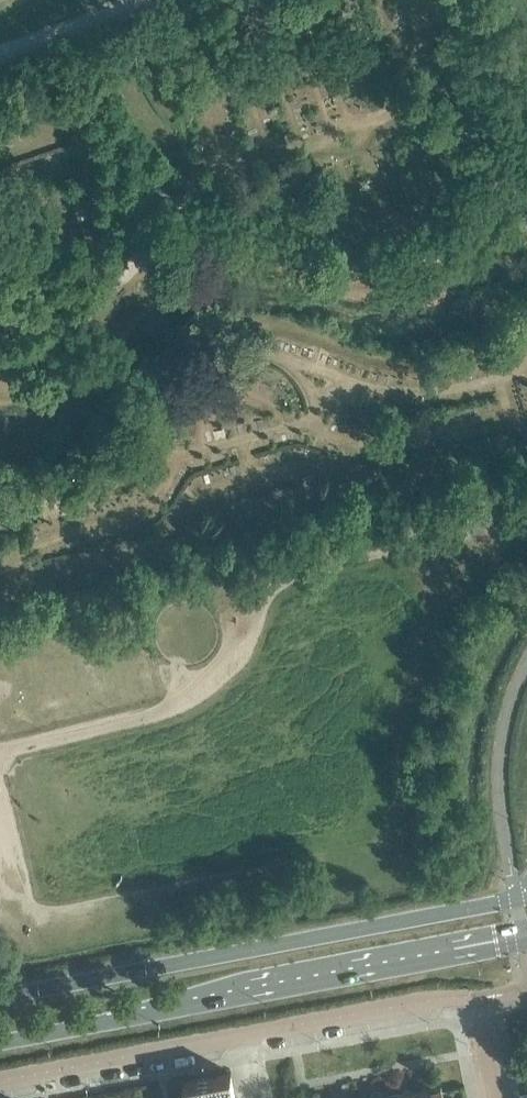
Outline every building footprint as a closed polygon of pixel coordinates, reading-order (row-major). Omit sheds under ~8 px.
[(232,1072),(185,1081),(188,1097),(237,1097),(232,1072)] [(414,1097),(444,1097),(442,1086),(413,1091),(414,1097)]
